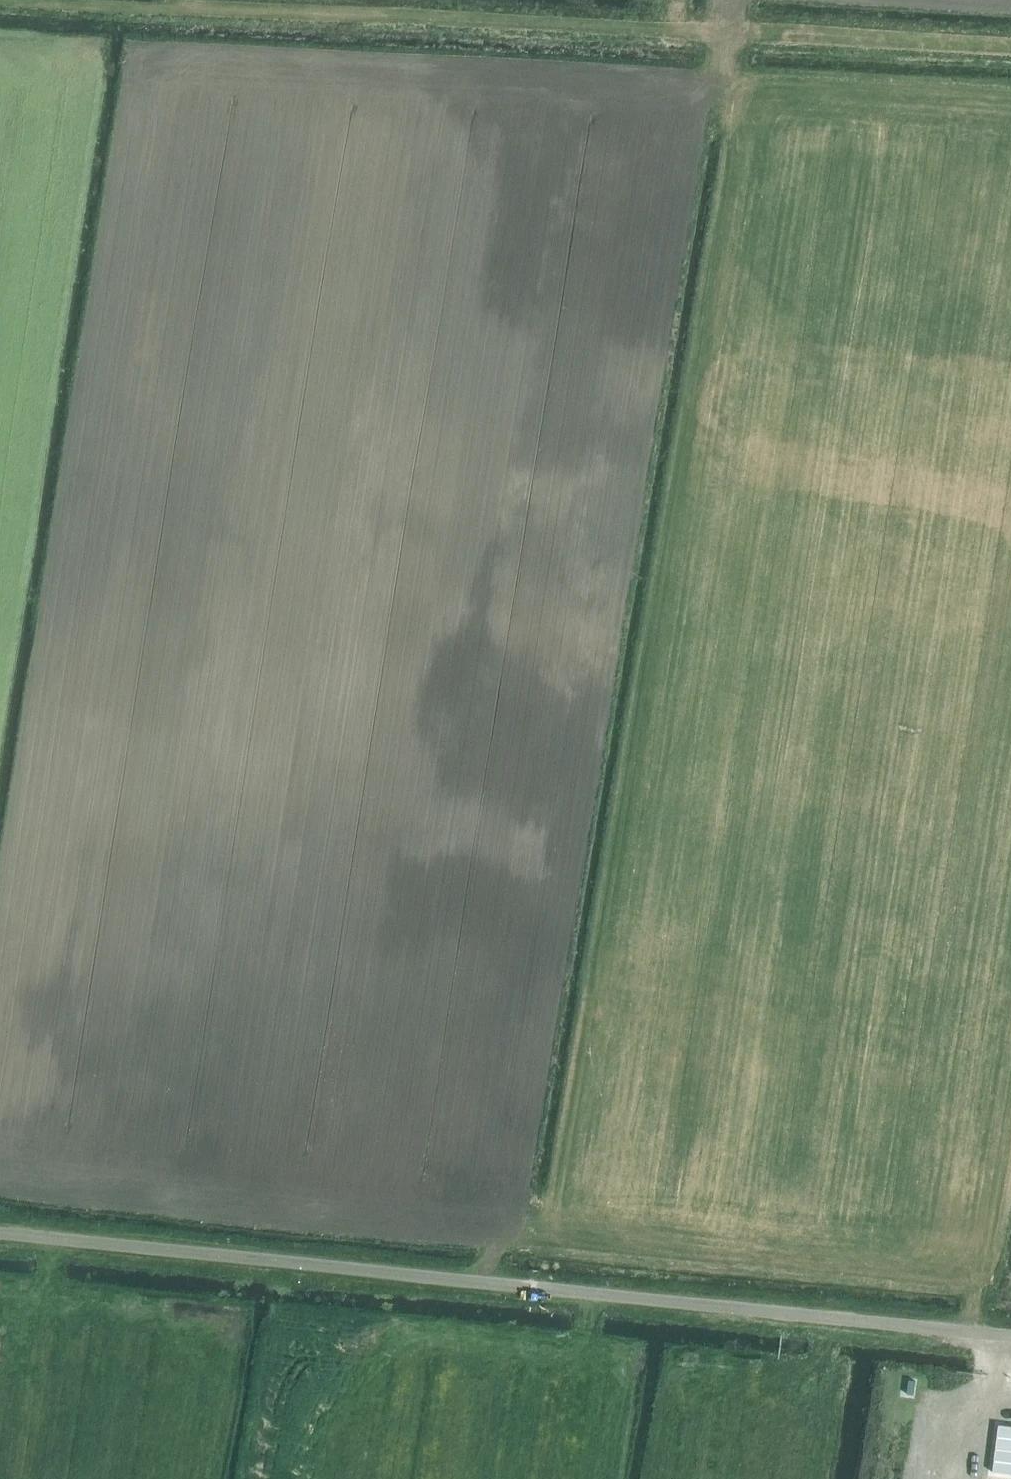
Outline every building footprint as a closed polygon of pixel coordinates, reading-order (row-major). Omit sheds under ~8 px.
[(997,1422),(991,1470),(1010,1472),(1010,1424),(997,1422)]
